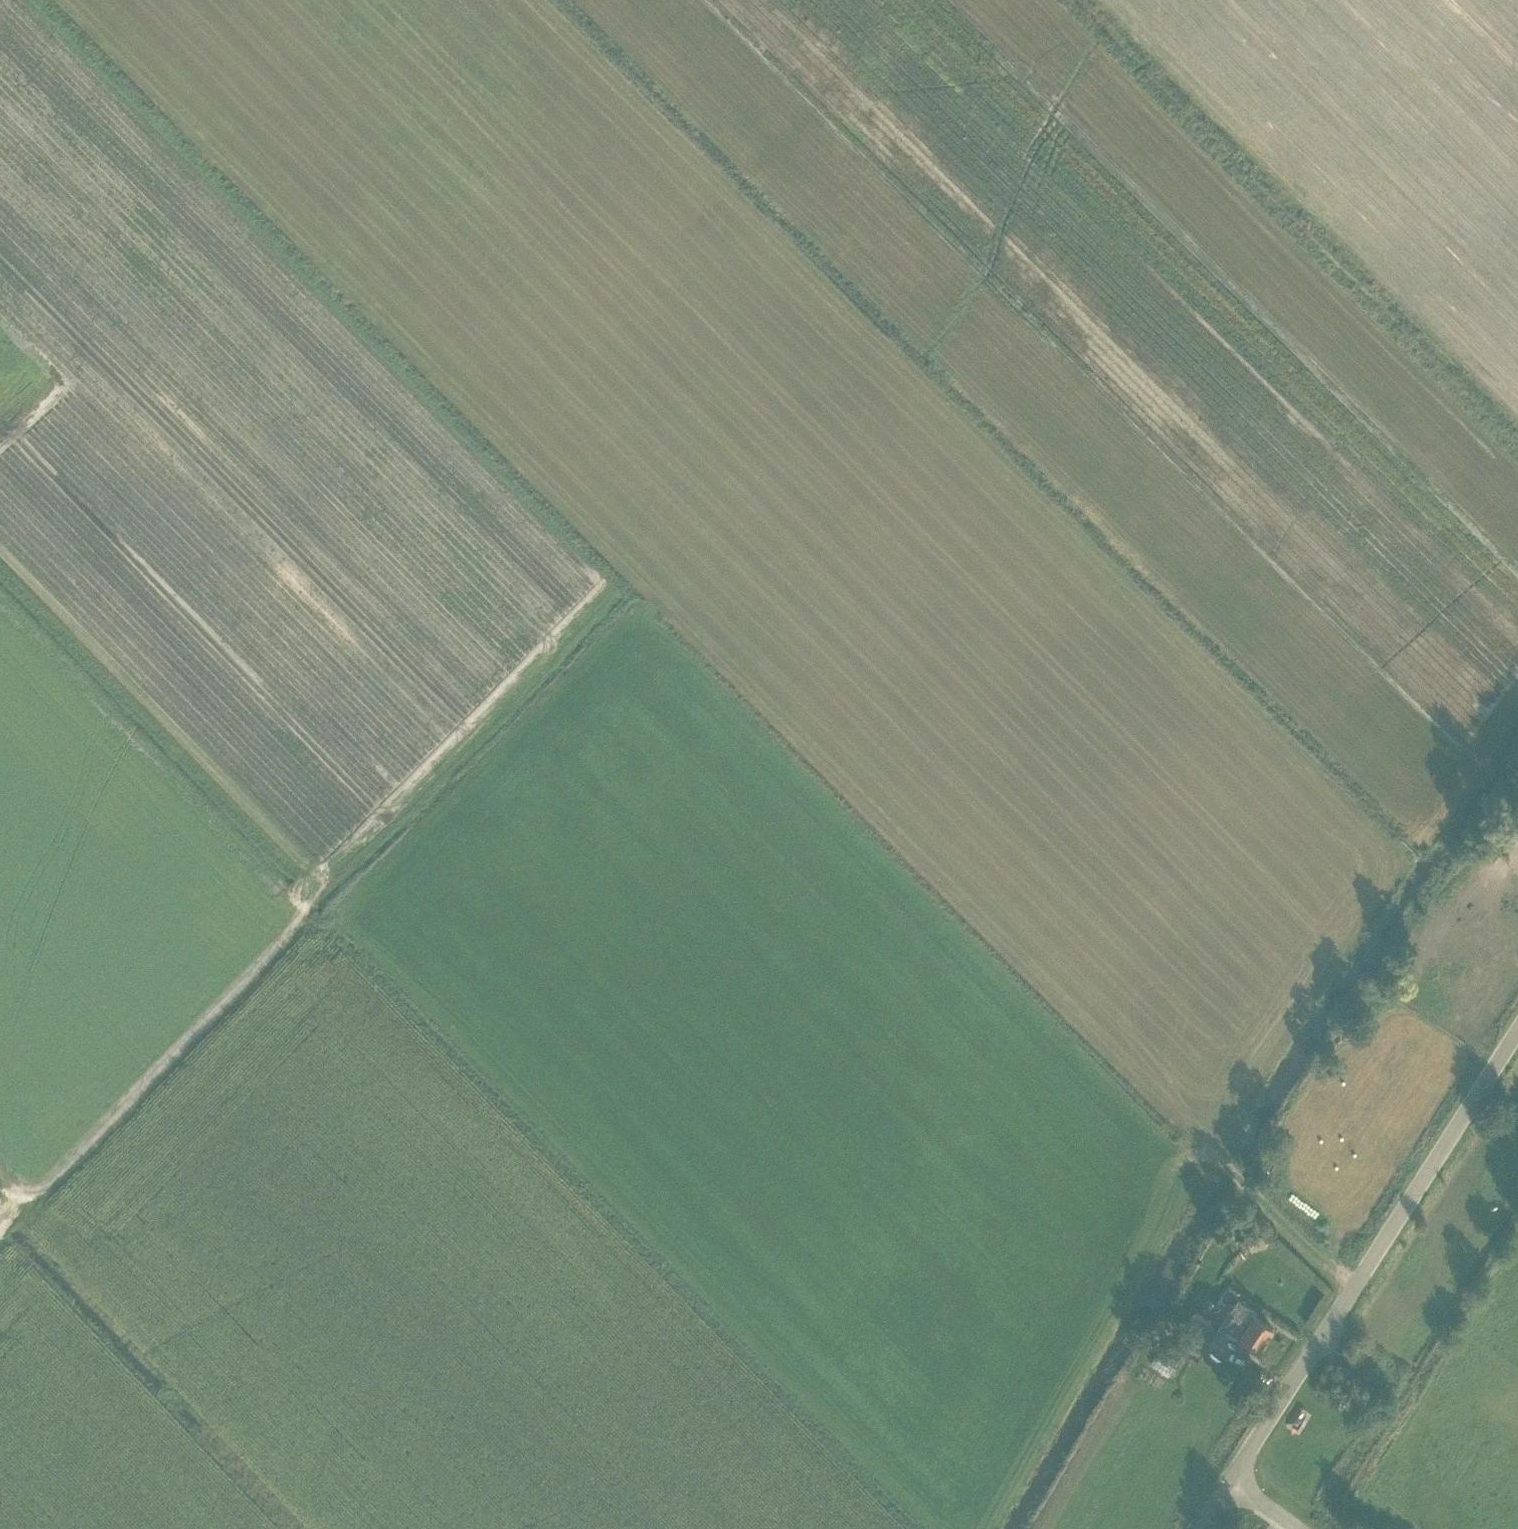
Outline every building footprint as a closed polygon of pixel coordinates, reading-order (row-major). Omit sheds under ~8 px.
[(1275,1326),(1274,1325),(1256,1313),(1259,1308),(1243,1297),(1224,1325),(1260,1349),(1275,1326)] [(1193,1310),(1181,1328),(1206,1344),(1218,1327),(1193,1310)] [(1381,1379),(1385,1381),(1390,1372),(1381,1366),(1375,1375),(1381,1379)]
